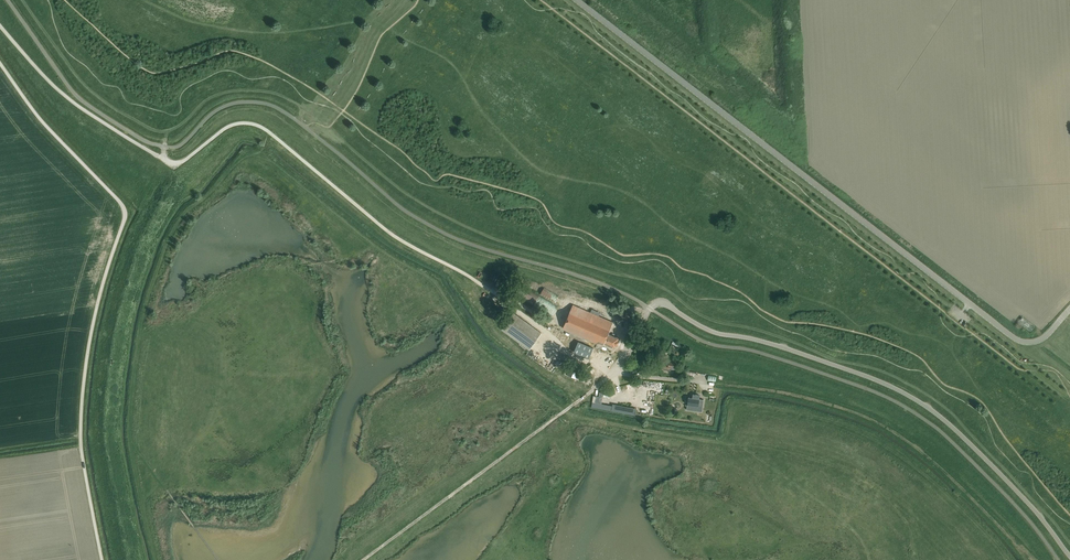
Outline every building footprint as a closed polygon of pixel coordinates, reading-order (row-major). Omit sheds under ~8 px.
[(540,295),(554,303),(558,296),(544,287),(540,295)] [(617,346),(619,341),(617,341),(619,338),(608,333),(613,322),(573,305),(563,328),(603,345),(604,343),(614,348),(616,345),(617,346)] [(514,313),(502,329),(529,349),(541,333),(514,313)] [(593,348),(578,342),(573,354),(588,360),(593,348)] [(664,360),(663,363),(662,369),(676,371),(677,369),(678,362),(664,360)] [(570,367),(567,374),(577,378),(580,371),(570,367)] [(699,399),(700,395),(696,395),(695,399),(689,398),(688,405),(698,406),(699,399)]
